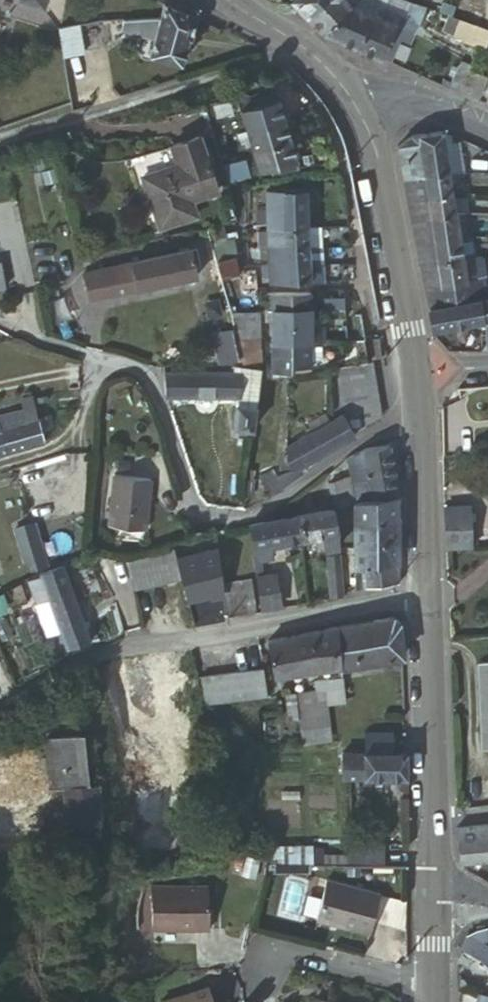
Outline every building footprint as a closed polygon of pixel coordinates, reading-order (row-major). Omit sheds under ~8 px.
[(307,14),(323,0),(293,0),(307,14)] [(307,14),(322,30),(349,4),(346,0),(323,0),(307,14)] [(462,4),(482,13),(485,0),(463,0),(462,4)] [(376,1),(372,11),(394,21),(394,10),(376,1)] [(179,63),(195,16),(165,2),(160,15),(153,37),(148,53),(179,63)] [(323,31),(357,46),(372,11),(352,2),(349,4),(322,30),(323,31)] [(394,21),(381,54),(391,58),(407,17),(394,10),(394,21)] [(357,46),(380,56),(381,54),(394,21),(372,11),(357,46)] [(135,33),(153,37),(160,15),(140,16),(123,17),(119,17),(120,31),(135,33)] [(457,16),(452,31),(486,43),(487,36),(487,26),(457,16)] [(59,27),(63,52),(81,48),(80,24),(59,27)] [(454,73),(481,87),(487,73),(461,60),(454,73)] [(477,96),(481,87),(454,73),(449,83),(477,96)] [(267,88),(235,98),(239,109),(271,99),(267,88)] [(239,109),(245,129),(284,117),(277,97),(271,99),(239,109)] [(284,117),(289,137),(299,134),(293,115),(284,117)] [(245,129),(251,149),(289,137),(284,117),(245,129)] [(412,135),(398,145),(400,160),(446,151),(443,130),(412,135)] [(136,175),(152,226),(188,213),(184,200),(210,190),(194,136),(167,146),(172,162),(136,175)] [(251,149),(258,174),(265,173),(264,166),(296,156),(290,137),(289,137),(251,149)] [(446,151),(400,160),(404,178),(448,169),(446,151)] [(264,166),(265,173),(299,166),(296,156),(264,166)] [(448,169),(404,178),(405,180),(449,171),(448,169)] [(449,171),(405,180),(408,199),(452,190),(449,171)] [(475,179),(475,192),(487,192),(487,178),(475,179)] [(280,209),(307,207),(306,188),(280,191),(280,209)] [(452,190),(408,199),(412,219),(455,212),(452,190)] [(268,219),(281,218),(280,209),(280,191),(267,191),(267,209),(268,219)] [(319,224),(318,206),(307,207),(308,225),(319,224)] [(281,218),(281,227),(308,225),(307,207),(280,209),(281,218)] [(267,209),(258,209),(258,225),(268,224),(268,219),(267,209)] [(412,219),(417,242),(458,234),(455,212),(412,219)] [(268,224),(268,228),(281,227),(281,218),(268,219),(268,224)] [(309,244),(322,242),(321,224),(319,224),(308,225),(309,244)] [(223,239),(220,225),(211,228),(214,242),(223,239)] [(281,227),(282,245),(308,244),(309,244),(308,225),(281,227)] [(268,231),(269,245),(282,245),(281,227),(268,228),(268,231)] [(259,245),(269,245),(268,231),(258,232),(259,245)] [(421,262),(461,255),(458,234),(417,242),(421,262)] [(218,258),(234,255),(230,238),(223,239),(214,242),(218,258)] [(324,260),(325,260),(324,242),(322,242),(309,244),(310,261),(324,260)] [(282,245),(283,263),(310,261),(309,244),(308,244),(282,245)] [(190,245),(179,247),(186,273),(197,271),(190,245)] [(269,245),(270,264),(283,263),(282,245),(269,245)] [(179,246),(167,250),(165,250),(166,257),(171,278),(186,274),(186,273),(179,247),(179,246)] [(166,257),(165,250),(84,270),(86,276),(152,260),(166,257)] [(220,268),(236,264),(234,255),(218,258),(220,268)] [(453,281),(465,278),(461,255),(421,262),(426,287),(453,281)] [(152,260),(157,281),(171,278),(166,257),(152,260)] [(86,276),(91,297),(157,281),(152,260),(86,276)] [(310,281),(325,280),(324,260),(310,261),(310,281)] [(283,263),(284,282),(310,281),(310,261),(283,263)] [(270,264),(271,283),(284,282),(283,263),(270,264)] [(238,274),(236,264),(220,268),(223,278),(238,274)] [(481,286),(479,275),(465,278),(453,281),(457,301),(487,294),(487,284),(481,286)] [(426,287),(429,307),(457,301),(453,281),(426,287)] [(310,291),(265,293),(266,308),(271,308),(271,309),(311,310),(310,291)] [(487,349),(487,294),(457,301),(429,307),(434,328),(484,318),(487,349)] [(203,314),(216,311),(213,297),(199,300),(203,314)] [(328,310),(345,310),(344,299),(328,299),(328,310)] [(259,325),(259,308),(232,313),(234,327),(259,325)] [(311,310),(271,309),(271,327),(311,327),(311,325),(311,310)] [(214,360),(234,356),(227,326),(208,331),(214,360)] [(311,327),(271,327),(271,344),(291,343),(311,343),(311,340),(311,327)] [(291,343),(271,344),(271,369),(291,369),(291,363),(291,343)] [(311,363),(311,359),(311,343),(291,343),(291,363),(311,363)] [(375,383),(372,359),(328,368),(328,392),(375,383)] [(256,404),(259,365),(233,363),(234,371),(236,395),(236,403),(256,404)] [(234,371),(164,371),(167,394),(236,395),(234,371)] [(328,392),(328,418),(344,409),(378,399),(375,383),(328,392)] [(355,429),(374,417),(379,410),(378,399),(344,409),(355,429)] [(254,426),(256,404),(236,403),(234,425),(254,426)] [(312,459),(353,436),(342,414),(328,422),(301,438),(312,459)] [(44,440),(40,428),(37,419),(1,430),(6,452),(44,440)] [(297,468),(312,459),(301,438),(283,449),(286,453),(282,455),(281,473),(275,474),(284,487),(301,474),(297,468)] [(397,492),(391,443),(365,448),(374,497),(397,492)] [(374,497),(365,448),(347,459),(352,479),(357,500),(374,497)] [(315,464),(312,459),(297,468),(301,474),(315,464)] [(117,526),(153,528),(156,477),(120,475),(117,526)] [(357,500),(352,479),(330,484),(334,506),(354,501),(357,500)] [(398,495),(397,492),(374,497),(357,500),(354,501),(354,524),(398,515),(398,495)] [(470,505),(445,506),(446,547),(471,545),(470,505)] [(338,526),(334,506),(300,513),(304,538),(326,533),(329,546),(340,544),(338,526)] [(300,513),(266,520),(269,545),(304,538),(300,513)] [(399,537),(398,515),(354,524),(355,544),(399,537)] [(266,520),(249,524),(254,548),(269,545),(266,520)] [(18,530),(26,560),(45,556),(37,525),(18,530)] [(399,580),(399,537),(355,544),(356,586),(399,580)] [(269,545),(254,548),(255,562),(272,559),(269,545)] [(125,557),(131,586),(179,576),(172,547),(125,557)] [(344,592),(341,552),(328,553),(331,593),(344,592)] [(54,612),(77,604),(63,565),(41,572),(42,575),(50,599),(54,612)] [(260,611),(280,607),(275,573),(257,575),(260,611)] [(50,599),(42,575),(28,580),(37,603),(50,599)] [(229,614),(257,611),(253,580),(226,583),(229,614)] [(194,619),(217,615),(213,595),(191,600),(194,619)] [(60,628),(54,612),(50,599),(37,603),(47,632),(60,628)] [(90,638),(77,604),(54,612),(60,628),(67,647),(90,638)] [(12,626),(31,620),(27,607),(8,613),(12,626)] [(403,657),(401,622),(395,615),(357,623),(361,664),(403,657)] [(361,664),(357,623),(337,627),(340,665),(340,668),(361,664)] [(340,665),(337,627),(310,633),(317,669),(340,665)] [(293,636),(299,672),(317,669),(310,633),(293,636)] [(293,636),(269,640),(271,677),(299,672),(293,636)] [(205,702),(266,693),(262,667),(201,676),(205,702)] [(190,678),(165,682),(169,710),(194,706),(190,678)] [(340,678),(313,679),(314,690),(293,692),(295,725),(324,724),(323,704),(342,703),(340,678)] [(324,724),(295,725),(296,742),(326,740),(324,724)] [(47,758),(82,754),(80,732),(45,735),(47,758)] [(367,751),(392,750),(392,733),(367,734),(367,751)] [(407,776),(406,750),(392,750),(367,751),(365,751),(365,777),(407,776)] [(342,778),(365,777),(365,751),(342,751),(342,759),(342,778)] [(66,786),(85,785),(82,754),(47,758),(50,789),(66,786)] [(69,823),(100,819),(96,784),(85,785),(66,786),(69,823)] [(101,836),(100,819),(69,823),(71,839),(101,836)] [(482,858),(487,857),(487,825),(478,826),(482,858)] [(458,828),(462,860),(482,858),(478,826),(461,827),(458,828)] [(351,865),(384,864),(384,850),(351,850),(351,856),(351,865)] [(317,916),(370,929),(380,891),(326,877),(317,916)] [(208,886),(152,887),(152,929),(208,928),(208,886)] [(464,946),(477,955),(484,944),(470,935),(464,946)] [(484,944),(477,955),(487,961),(487,946),(484,944)] [(487,988),(487,971),(476,965),(470,978),(487,988)] [(160,1001),(214,1001),(207,984),(160,1001)] [(480,989),(476,1001),(487,1001),(487,991),(480,989)]
